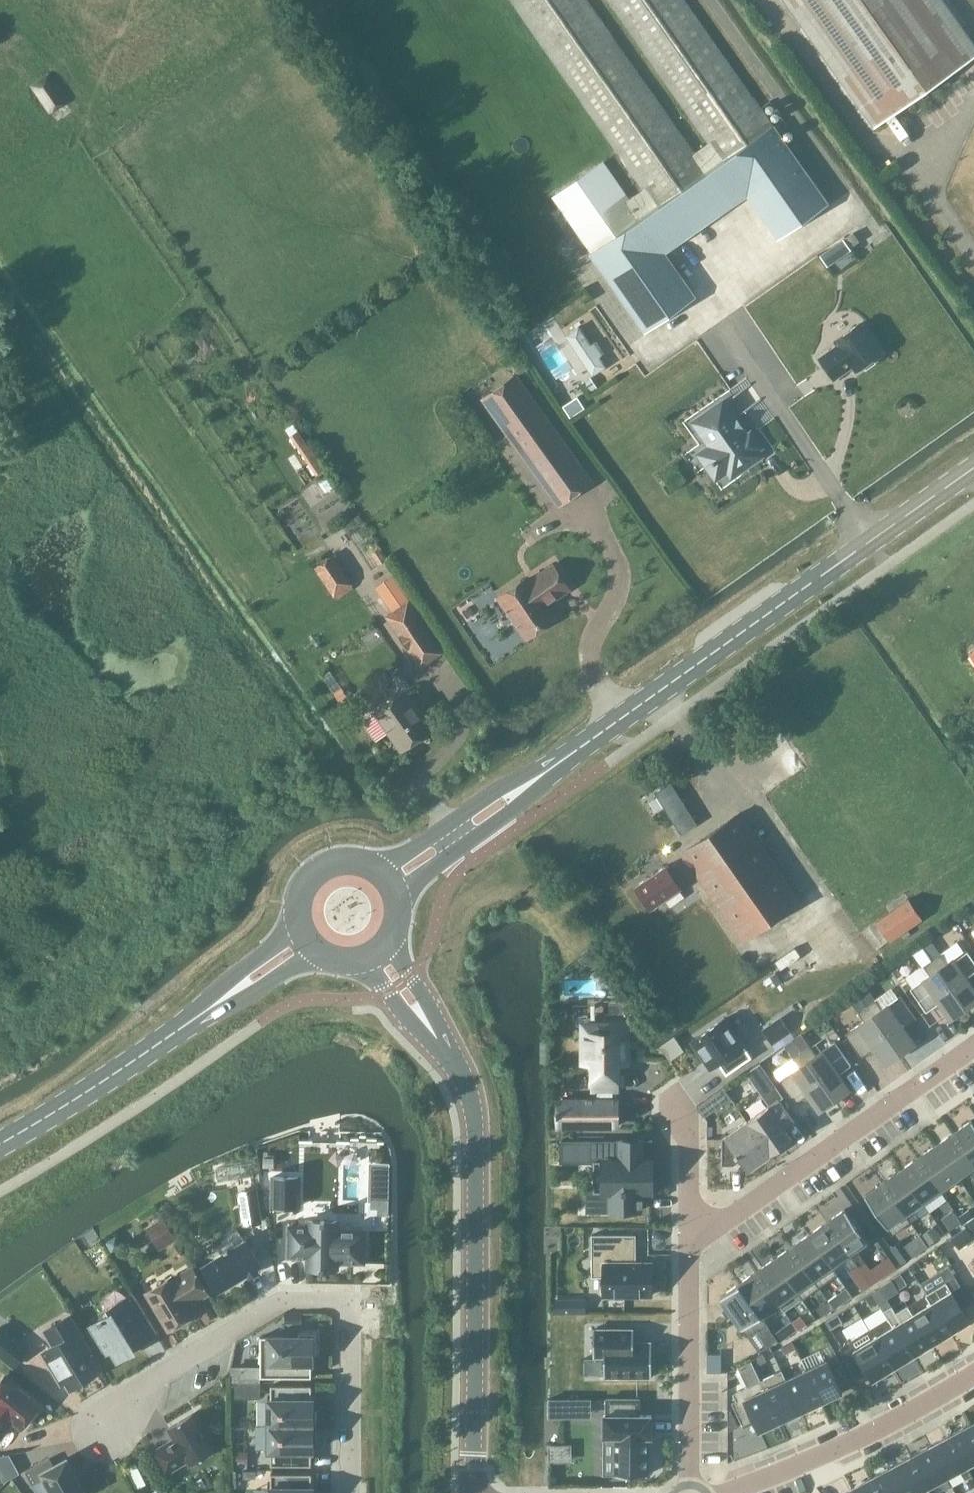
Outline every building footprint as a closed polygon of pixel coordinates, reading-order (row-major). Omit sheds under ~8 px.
[(615,147),(644,188),(628,200),(602,162),(552,197),(606,274),(645,330),(694,296),(663,251),(747,193),(778,237),(827,203),(684,0),(609,0),(710,143),(693,155),(585,0),(512,0),(615,147)] [(873,125),(973,53),(973,44),(943,0),(785,0),(873,125)] [(852,232),(844,238),(850,246),(858,240),(852,232)] [(843,238),(833,245),(841,256),(851,250),(843,238)] [(965,284),(959,288),(967,300),(973,295),(965,284)] [(881,353),(860,323),(835,340),(838,344),(819,358),(833,378),(852,365),(856,370),(881,353)] [(600,347),(595,340),(590,344),(578,325),(565,334),(592,374),(605,365),(595,350),(600,347)] [(591,480),(515,376),(484,398),(560,503),(591,480)] [(595,386),(589,377),(583,381),(589,390),(595,386)] [(577,396),(562,406),(569,417),(585,407),(577,396)] [(744,465),(759,455),(755,448),(759,446),(750,433),(746,436),(722,402),(711,410),(709,408),(692,419),(706,439),(708,438),(715,447),(708,452),(713,458),(711,459),(714,464),(716,462),(722,471),(740,459),(744,465)] [(297,427),(289,433),(315,473),(323,467),(297,427)] [(371,554),(378,565),(387,559),(379,548),(371,554)] [(555,595),(556,596),(568,588),(552,565),(530,580),(527,577),(498,597),(525,637),(555,616),(545,602),(555,595)] [(335,593),(349,583),(344,575),(329,585),(335,593)] [(443,651),(401,590),(387,600),(400,619),(394,623),(422,665),(443,651)] [(375,710),(402,748),(428,730),(401,692),(375,710)] [(670,782),(654,792),(681,834),(697,824),(670,782)] [(635,885),(650,907),(680,887),(677,884),(694,872),(741,940),(799,900),(739,812),(680,852),(684,857),(667,869),(665,865),(635,885)] [(909,899),(876,922),(889,942),(923,919),(909,899)] [(958,928),(961,931),(970,925),(964,917),(955,924),(958,928)] [(931,940),(922,946),(923,947),(923,948),(931,960),(940,953),(931,940)] [(922,966),(923,965),(931,960),(923,948),(923,947),(922,946),(913,953),(921,965),(922,966)] [(966,949),(947,962),(940,953),(931,960),(965,1007),(973,1000),(973,988),(969,981),(973,977),(973,961),(966,949)] [(597,961),(589,950),(579,958),(583,964),(593,964),(597,961)] [(923,965),(929,975),(910,988),(926,1011),(939,1002),(950,1017),(965,1007),(931,960),(923,965)] [(857,992),(848,998),(857,1011),(866,1005),(857,992)] [(914,1042),(903,1027),(916,1018),(900,995),(881,1008),(875,999),(866,1005),(899,1053),(914,1042)] [(861,1057),(874,1048),(885,1063),(899,1053),(866,1005),(857,1011),(864,1021),(845,1034),(861,1057)] [(763,1029),(772,1043),(789,1032),(779,1017),(763,1029)] [(710,1068),(718,1063),(726,1074),(751,1057),(724,1018),(691,1040),(710,1068)] [(593,1089),(596,1089),(596,1100),(558,1101),(558,1111),(556,1111),(556,1115),(558,1115),(558,1126),(617,1125),(617,1100),(613,1100),(613,1089),(617,1089),(617,1063),(627,1063),(627,1024),(593,1024),(593,1041),(583,1041),(583,1063),(593,1063),(593,1089)] [(792,1039),(801,1051),(809,1045),(800,1033),(800,1032),(791,1038),(792,1039)] [(790,1055),(792,1058),(801,1051),(792,1039),(784,1045),(783,1045),(790,1055)] [(834,1099),(849,1088),(838,1073),(851,1064),(835,1041),(816,1054),(809,1045),(801,1051),(834,1099)] [(779,1080),(795,1103),(808,1094),(819,1109),(834,1099),(801,1051),(792,1058),(798,1067),(779,1080)] [(757,1087),(770,1078),(759,1063),(746,1072),(757,1087)] [(783,1097),(782,1096),(769,1105),(747,1121),(770,1154),(792,1139),(785,1128),(794,1122),(779,1100),(783,1097)] [(971,1120),(953,1132),(973,1162),(973,1123),(971,1120)] [(770,1154),(747,1121),(722,1138),(722,1164),(734,1164),(741,1159),(748,1169),(770,1154)] [(953,1132),(935,1145),(957,1176),(968,1169),(973,1177),(973,1162),(953,1132)] [(642,1141),(591,1141),(591,1161),(593,1161),(593,1188),(586,1188),(586,1212),(616,1212),(635,1212),(635,1209),(639,1209),(639,1205),(643,1205),(643,1196),(639,1196),(639,1191),(651,1191),(651,1160),(642,1160),(642,1141)] [(957,1176),(935,1145),(918,1157),(943,1193),(950,1187),(947,1183),(957,1176)] [(943,1193),(918,1157),(900,1170),(922,1201),(939,1189),(942,1193),(943,1193)] [(215,1170),(217,1183),(253,1178),(251,1164),(215,1170)] [(377,1208),(377,1214),(389,1214),(390,1166),(372,1166),(372,1195),(371,1195),(371,1201),(370,1208),(377,1208)] [(922,1201),(900,1170),(882,1182),(910,1221),(917,1216),(912,1208),(922,1201)] [(301,1176),(271,1175),(270,1207),(300,1208),(301,1176)] [(910,1221),(882,1182),(864,1195),(892,1234),(910,1221)] [(237,1191),(242,1225),(262,1222),(256,1188),(237,1191)] [(867,1240),(845,1209),(826,1222),(857,1265),(857,1264),(855,1260),(861,1256),(856,1248),(867,1240)] [(958,1216),(963,1223),(973,1216),(968,1209),(958,1216)] [(959,1221),(952,1210),(942,1218),(949,1228),(959,1221)] [(159,1251),(176,1240),(162,1217),(144,1227),(159,1251)] [(289,1226),(288,1256),(307,1256),(307,1268),(337,1268),(337,1262),(364,1262),(364,1230),(338,1230),(338,1220),(308,1220),(308,1226),(289,1226)] [(857,1265),(826,1222),(809,1234),(836,1273),(837,1273),(834,1268),(843,1261),(850,1270),(857,1265)] [(965,1245),(973,1238),(965,1226),(951,1237),(956,1244),(959,1249),(965,1245)] [(928,1245),(940,1236),(933,1227),(921,1235),(928,1245)] [(836,1273),(809,1234),(791,1246),(819,1286),(836,1273)] [(635,1235),(592,1235),(592,1276),(602,1276),(602,1295),(652,1295),(652,1260),(635,1260),(635,1235)] [(105,1243),(112,1254),(123,1247),(117,1236),(105,1243)] [(217,1291),(262,1264),(246,1239),(202,1265),(217,1291)] [(900,1240),(890,1247),(902,1263),(912,1256),(900,1240)] [(819,1286),(791,1246),(773,1259),(801,1298),(819,1286)] [(855,1260),(857,1264),(857,1265),(863,1273),(870,1268),(861,1256),(855,1260)] [(801,1298),(773,1259),(756,1271),(783,1310),(784,1310),(801,1298)] [(146,1292),(169,1329),(195,1314),(188,1303),(193,1299),(195,1302),(208,1294),(192,1266),(173,1278),(172,1276),(146,1292)] [(756,1271),(738,1284),(763,1319),(763,1318),(773,1312),(776,1315),(783,1310),(756,1271)] [(898,1288),(907,1283),(900,1273),(891,1278),(891,1279),(898,1288)] [(870,1284),(863,1274),(855,1280),(862,1290),(870,1284)] [(951,1290),(946,1282),(926,1294),(950,1333),(970,1321),(961,1307),(970,1302),(960,1285),(951,1290)] [(763,1319),(738,1284),(720,1296),(728,1309),(723,1312),(728,1319),(733,1315),(747,1336),(758,1328),(762,1333),(769,1328),(770,1328),(763,1318),(763,1319)] [(872,1291),(884,1310),(891,1306),(880,1286),(872,1291)] [(871,1307),(878,1303),(872,1292),(865,1297),(871,1307)] [(111,1312),(90,1324),(107,1352),(111,1350),(117,1360),(130,1353),(131,1353),(131,1352),(132,1352),(132,1351),(132,1350),(133,1350),(133,1349),(133,1348),(133,1347),(133,1346),(132,1346),(132,1345),(131,1343),(139,1339),(141,1342),(157,1333),(133,1293),(108,1308),(111,1312)] [(828,1300),(834,1308),(842,1303),(836,1294),(828,1300)] [(950,1333),(926,1294),(907,1305),(930,1344),(950,1333)] [(572,1300),(572,1312),(585,1312),(585,1300),(572,1300)] [(834,1308),(828,1300),(816,1308),(821,1316),(834,1308)] [(911,1356),(930,1344),(907,1305),(895,1312),(891,1306),(884,1310),(888,1317),(911,1356)] [(53,1346),(42,1352),(62,1384),(66,1381),(70,1389),(93,1375),(82,1355),(92,1349),(71,1314),(52,1326),(58,1337),(51,1342),(53,1346)] [(800,1315),(792,1321),(797,1328),(798,1329),(806,1323),(800,1315)] [(833,1327),(841,1321),(836,1315),(829,1321),(833,1327)] [(868,1329),(892,1368),(911,1356),(888,1317),(868,1329)] [(791,1320),(782,1326),(788,1335),(789,1336),(798,1329),(797,1328),(792,1321),(791,1320)] [(27,1349),(0,1327),(0,1355),(13,1366),(27,1349)] [(758,1328),(747,1336),(759,1352),(778,1341),(769,1328),(762,1333),(758,1328)] [(603,1377),(651,1377),(651,1342),(633,1341),(633,1329),(593,1329),(593,1356),(603,1356),(603,1377)] [(872,1380),(892,1368),(868,1329),(839,1346),(855,1375),(866,1369),(872,1380)] [(311,1377),(311,1363),(312,1363),(312,1353),(316,1353),(316,1332),(298,1332),(298,1336),(260,1336),(260,1377),(311,1377)] [(796,1348),(792,1341),(781,1347),(785,1354),(796,1348)] [(707,1353),(707,1372),(721,1372),(721,1353),(707,1353)] [(821,1402),(842,1392),(838,1383),(831,1370),(826,1359),(806,1369),(821,1402)] [(759,1431),(780,1421),(761,1379),(752,1360),(739,1366),(748,1385),(733,1393),(736,1400),(731,1402),(742,1424),(753,1419),(759,1431)] [(831,1370),(838,1383),(849,1378),(842,1365),(831,1370)] [(800,1411),(821,1402),(806,1369),(785,1379),(800,1411)] [(231,1370),(231,1382),(240,1382),(240,1370),(231,1370)] [(761,1379),(780,1421),(800,1411),(785,1379),(781,1370),(761,1379)] [(9,1424),(8,1424),(12,1419),(22,1427),(41,1404),(5,1375),(0,1382),(0,1435),(9,1424)] [(263,1382),(252,1382),(252,1398),(263,1398),(263,1382)] [(268,1399),(268,1425),(316,1425),(316,1409),(312,1409),(312,1399),(311,1399),(311,1385),(271,1385),(271,1399),(268,1399)] [(588,1414),(588,1398),(560,1398),(560,1414),(588,1414)] [(603,1414),(603,1440),(615,1440),(615,1474),(647,1475),(647,1437),(651,1436),(651,1414),(639,1415),(639,1398),(606,1398),(606,1414),(603,1414)] [(727,1410),(727,1430),(738,1426),(730,1409),(727,1410)] [(214,1450),(192,1413),(168,1428),(176,1440),(168,1444),(167,1443),(152,1452),(165,1473),(188,1460),(190,1464),(214,1450)] [(950,1434),(967,1466),(967,1465),(973,1462),(973,1432),(970,1424),(950,1434)] [(316,1425),(268,1425),(256,1425),(256,1448),(268,1448),(268,1451),(271,1451),(271,1465),(311,1465),(311,1451),(312,1451),(312,1441),(316,1441),(316,1425)] [(950,1434),(930,1445),(947,1476),(960,1469),(965,1478),(972,1474),(967,1466),(950,1434)] [(947,1476),(930,1445),(911,1455),(927,1487),(947,1476)] [(247,1451),(229,1451),(230,1467),(248,1467),(247,1451)] [(4,1481),(9,1478),(14,1476),(15,1475),(3,1455),(0,1455),(0,1476),(4,1481)] [(891,1466),(905,1492),(916,1492),(920,1490),(922,1492),(931,1492),(927,1487),(911,1455),(891,1466)] [(77,1477),(74,1471),(73,1471),(66,1458),(54,1465),(50,1458),(25,1471),(32,1484),(45,1477),(53,1492),(85,1492),(77,1477)] [(891,1466),(871,1477),(880,1492),(905,1492),(891,1466)] [(247,1470),(247,1478),(264,1478),(264,1470),(247,1470)] [(312,1486),(311,1486),(311,1473),(271,1473),(271,1487),(268,1487),(268,1492),(312,1492),(312,1486)] [(871,1477),(850,1488),(853,1492),(880,1492),(871,1477)] [(1,1491),(2,1492),(29,1492),(22,1480),(1,1491)] [(135,1489),(137,1492),(151,1492),(146,1484),(135,1489)]
